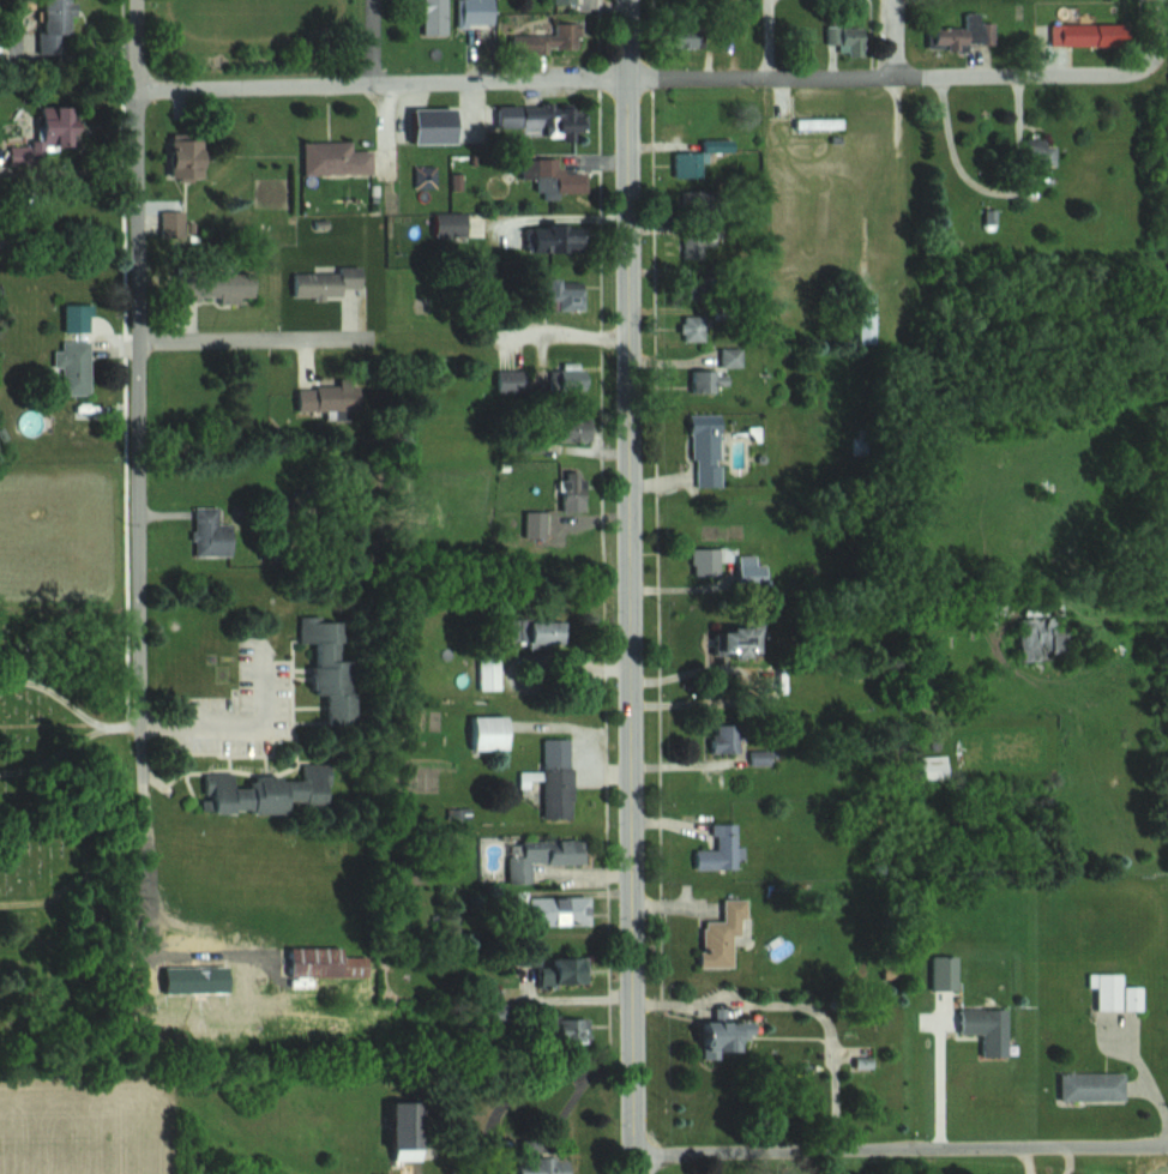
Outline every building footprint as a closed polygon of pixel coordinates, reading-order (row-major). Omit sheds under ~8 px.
[(45,53),(66,53),(66,33),(77,33),(77,0),(45,0),(45,53)] [(425,34),(450,34),(450,0),(425,0),(425,34)] [(461,25),(498,25),(498,0),(461,0),(461,25)] [(586,50),(585,22),(559,22),(559,33),(545,34),(545,23),(523,23),(524,31),(515,32),(515,52),(586,50)] [(1051,25),(1051,47),(1125,46),(1125,25),(1051,25)] [(829,44),(846,44),(846,29),(829,29),(829,44)] [(548,127),(549,138),(578,138),(578,131),(590,131),(590,110),(579,110),(579,103),(499,104),(499,127),(548,127)] [(79,150),(80,112),(48,112),(47,142),(11,142),(11,162),(49,163),(49,149),(79,150)] [(212,177),(212,137),(178,137),(178,177),(212,177)] [(375,174),(374,141),(298,142),(298,175),(375,174)] [(1018,172),(1037,173),(1037,165),(1047,165),(1047,142),(1019,141),(1018,172)] [(562,158),(523,158),(522,180),(537,181),(537,194),(590,195),(591,171),(562,170),(562,158)] [(188,211),(163,211),(163,233),(188,233),(188,211)] [(439,213),(439,235),(479,235),(479,213),(439,213)] [(525,224),(525,254),(595,253),(595,224),(525,224)] [(294,270),(295,298),(341,297),(342,329),(365,329),(365,269),(294,270)] [(258,300),(259,271),(191,270),(190,299),(258,300)] [(684,318),(687,341),(708,338),(704,315),(684,318)] [(57,351),(57,369),(66,369),(66,395),(92,395),(92,342),(65,342),(65,351),(57,351)] [(694,369),(694,391),(712,391),(712,369),(694,369)] [(497,371),(497,394),(529,394),(529,371),(497,371)] [(363,386),(300,387),(301,413),(363,412),(363,386)] [(693,487),(725,486),(725,414),(693,414),(693,487)] [(592,441),(592,416),(558,416),(558,441),(592,441)] [(563,511),(590,511),(590,472),(563,472),(563,511)] [(222,507),(198,507),(197,556),(235,557),(236,524),(222,523),(222,507)] [(1019,618),(1019,660),(1061,660),(1061,618),(1019,618)] [(345,619),(302,620),(302,644),(315,644),(315,668),(296,668),(297,696),(327,696),(328,724),(361,723),(359,661),(346,661),(345,619)] [(535,644),(571,644),(571,622),(535,622),(535,644)] [(769,628),(730,627),(730,657),(769,657),(769,628)] [(503,656),(482,656),(482,690),(504,689),(503,656)] [(481,749),(514,749),(514,715),(481,715),(481,749)] [(745,724),(712,724),(712,754),(745,754),(745,724)] [(577,739),(546,739),(546,819),(577,819),(577,739)] [(296,813),(296,802),(334,804),(335,764),(303,763),(302,776),(197,773),(196,810),(296,813)] [(700,870),(747,870),(747,822),(717,823),(718,849),(700,849),(700,870)] [(535,864),(589,863),(589,840),(512,841),(512,884),(535,883),(535,864)] [(595,925),(595,896),(539,896),(539,925),(595,925)] [(753,898),(728,897),(728,920),(707,920),(706,967),(737,968),(738,936),(752,936),(753,898)] [(542,956),(542,985),(592,985),(592,956),(542,956)] [(935,989),(961,989),(961,956),(935,956),(935,989)] [(1128,986),(1128,973),(1092,973),(1092,988),(1101,988),(1101,1011),(1148,1011),(1148,986),(1128,986)] [(706,1055),(752,1054),(751,1037),(764,1036),(763,1021),(731,1022),(731,1008),(718,1009),(718,1021),(705,1022),(706,1055)] [(1012,1056),(1012,1009),(961,1009),(960,1036),(986,1036),(986,1056),(1012,1056)] [(1064,1073),(1064,1101),(1130,1101),(1130,1073),(1064,1073)] [(424,1160),(424,1122),(401,1122),(401,1160),(424,1160)] [(576,1157),(527,1157),(527,1173),(576,1173),(576,1157)]
